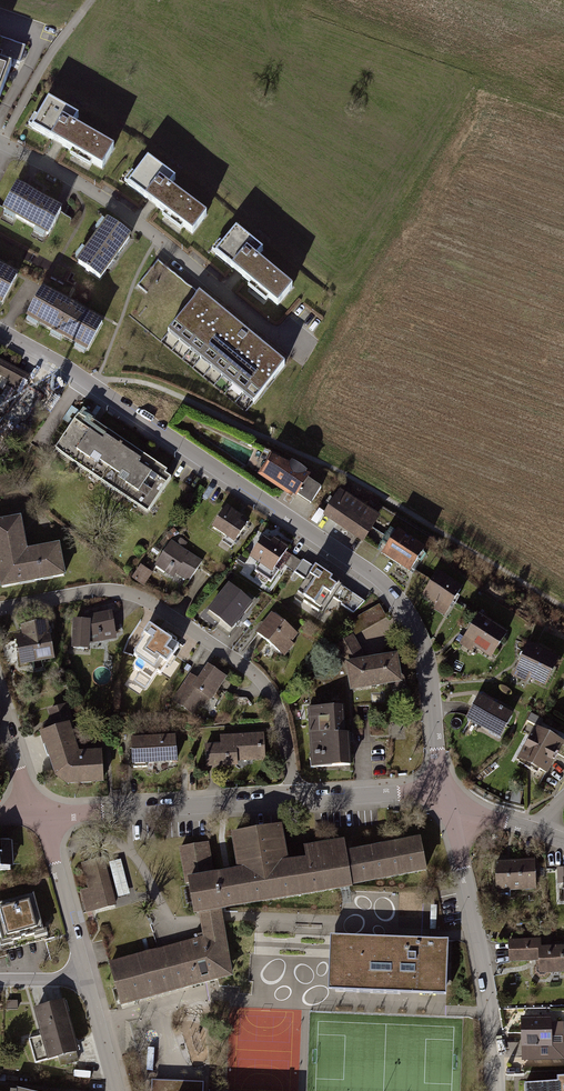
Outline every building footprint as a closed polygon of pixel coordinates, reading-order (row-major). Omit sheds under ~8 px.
[(0,37),(0,102),(20,44),(0,37)] [(80,116),(46,96),(27,129),(103,173),(117,150),(74,126),(80,116)] [(181,178),(147,154),(124,185),(195,238),(212,215),(174,187),(181,178)] [(62,214),(18,189),(2,216),(46,241),(62,214)] [(131,241),(107,225),(80,265),(104,282),(131,241)] [(266,252),(236,227),(214,254),(280,309),(295,290),(259,260),(266,252)] [(18,278),(0,268),(0,306),(2,307),(18,278)] [(104,325),(42,292),(26,322),(88,355),(104,325)] [(288,368),(200,295),(167,335),(256,408),(288,368)] [(6,386),(19,393),(26,383),(29,377),(15,369),(6,386)] [(26,383),(19,393),(0,421),(0,435),(7,440),(21,419),(25,422),(43,394),(26,383)] [(177,477),(82,414),(56,453),(151,517),(177,477)] [(323,488),(273,456),(262,473),(312,505),(323,488)] [(378,516),(340,491),(324,514),(363,540),(378,516)] [(249,525),(225,510),(211,531),(234,547),(249,525)] [(0,522),(0,584),(1,590),(65,578),(59,547),(29,553),(22,518),(0,522)] [(425,548),(397,529),(396,531),(390,528),(382,540),(388,544),(381,554),(409,573),(418,560),(421,562),(426,555),(423,552),(425,548)] [(286,555),(263,538),(249,558),(272,575),(286,555)] [(204,564),(171,544),(157,566),(189,587),(204,564)] [(142,564),(134,578),(147,584),(154,570),(142,564)] [(335,584),(313,569),(300,589),(322,604),(335,584)] [(465,588),(436,571),(430,583),(423,597),(451,616),(458,599),(465,588)] [(252,603),(227,583),(205,609),(230,630),(252,603)] [(114,613),(72,620),(73,652),(90,653),(92,639),(117,637),(114,613)] [(508,633),(479,614),(459,644),(471,652),(474,647),(492,659),(508,633)] [(300,638),(270,616),(256,636),(286,658),(300,638)] [(49,623),(20,629),(27,668),(56,662),(49,623)] [(181,647),(149,626),(130,654),(162,675),(181,647)] [(368,660),(355,637),(337,647),(349,667),(353,688),(402,680),(397,654),(368,660)] [(560,658),(528,643),(513,674),(545,689),(560,658)] [(224,677),(201,663),(174,706),(197,720),(224,677)] [(513,714),(479,694),(465,719),(500,739),(513,714)] [(345,710),(310,713),(314,769),(350,766),(345,710)] [(53,728),(38,733),(53,777),(66,785),(102,783),(101,750),(78,751),(68,723),(53,728)] [(535,726),(517,759),(548,775),(563,743),(563,741),(535,726)] [(174,736),(129,738),(130,753),(131,765),(176,762),(175,749),(174,736)] [(264,740),(204,744),(206,766),(265,763),(264,740)] [(208,842),(178,848),(184,885),(186,884),(192,916),(198,914),(207,913),(222,910),(427,873),(420,838),(346,852),(344,840),(304,847),(306,858),(287,861),(280,825),(230,834),(237,870),(214,874),(208,842)] [(0,845),(0,872),(13,871),(11,844),(0,845)] [(110,860),(120,896),(132,893),(121,857),(110,860)] [(106,859),(83,864),(93,909),(116,904),(106,859)] [(535,862),(499,862),(499,891),(536,891),(535,862)] [(0,906),(0,920),(6,943),(45,933),(35,897),(0,906)] [(409,927),(438,927),(439,903),(409,903),(409,914),(409,927)] [(201,937),(110,961),(123,1009),(233,979),(222,910),(207,913),(198,914),(201,937)] [(447,941),(330,937),(328,991),(445,995),(447,941)] [(539,949),(541,975),(563,974),(563,947),(539,949)] [(80,1053),(66,1002),(34,1010),(49,1062),(80,1053)] [(550,1018),(522,1019),(524,1060),(551,1059),(550,1018)] [(189,1063),(213,1061),(211,1027),(187,1028),(189,1063)] [(525,1084),(525,1090),(563,1090),(563,1077),(556,1077),(556,1082),(525,1084)] [(203,1082),(151,1080),(150,1090),(202,1090),(203,1082)]
